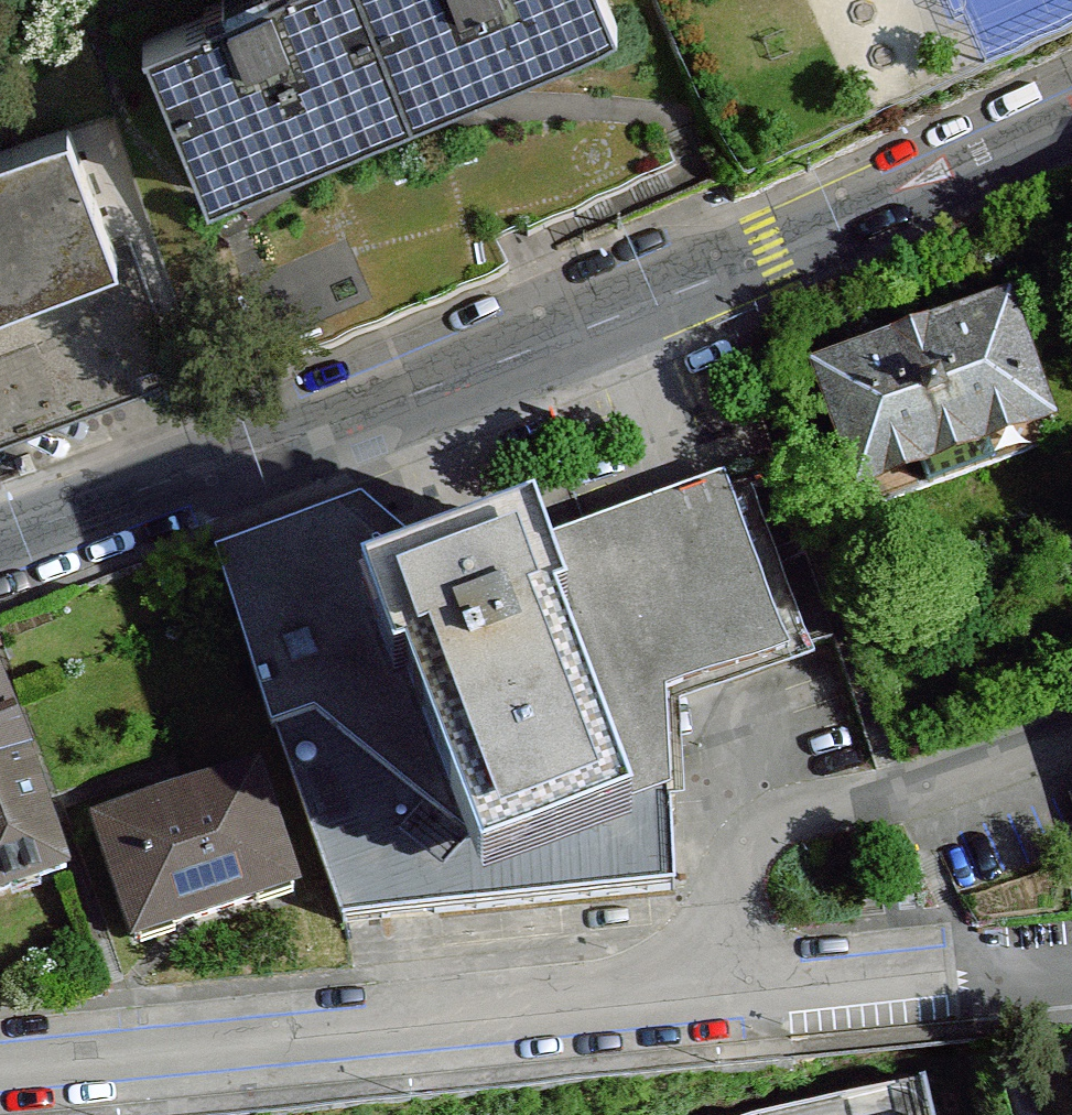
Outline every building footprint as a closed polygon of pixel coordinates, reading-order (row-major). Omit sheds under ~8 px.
[(196,195),(597,50),(579,0),(184,0),(132,19),(196,195)] [(115,254),(70,142),(0,170),(0,301),(115,254)] [(1060,199),(1071,220),(1071,192),(1060,199)] [(1044,433),(1002,297),(795,360),(837,496),(1044,433)] [(664,710),(815,649),(758,505),(786,484),(778,447),(721,473),(510,549),(599,830),(663,799),(664,710)] [(599,830),(510,549),(356,597),(444,878),(599,830)] [(28,752),(0,676),(0,763),(28,752)] [(28,752),(0,763),(0,900),(73,873),(28,752)] [(289,902),(248,764),(88,811),(129,949),(289,902)] [(929,1098),(856,1114),(933,1114),(929,1098)]
